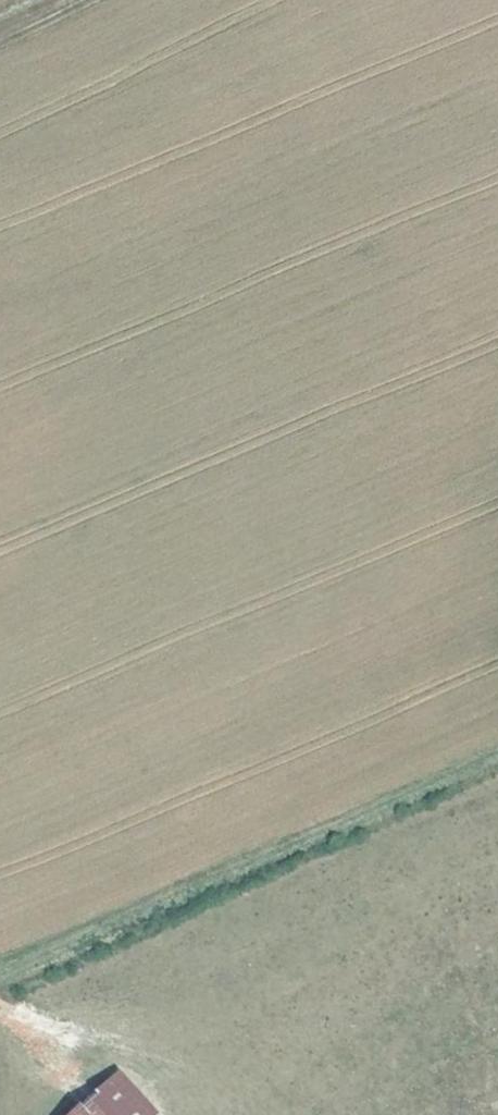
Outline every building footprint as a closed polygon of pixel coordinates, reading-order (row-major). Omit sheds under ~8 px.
[(159,1112),(118,1067),(65,1114),(155,1114),(159,1112)]
